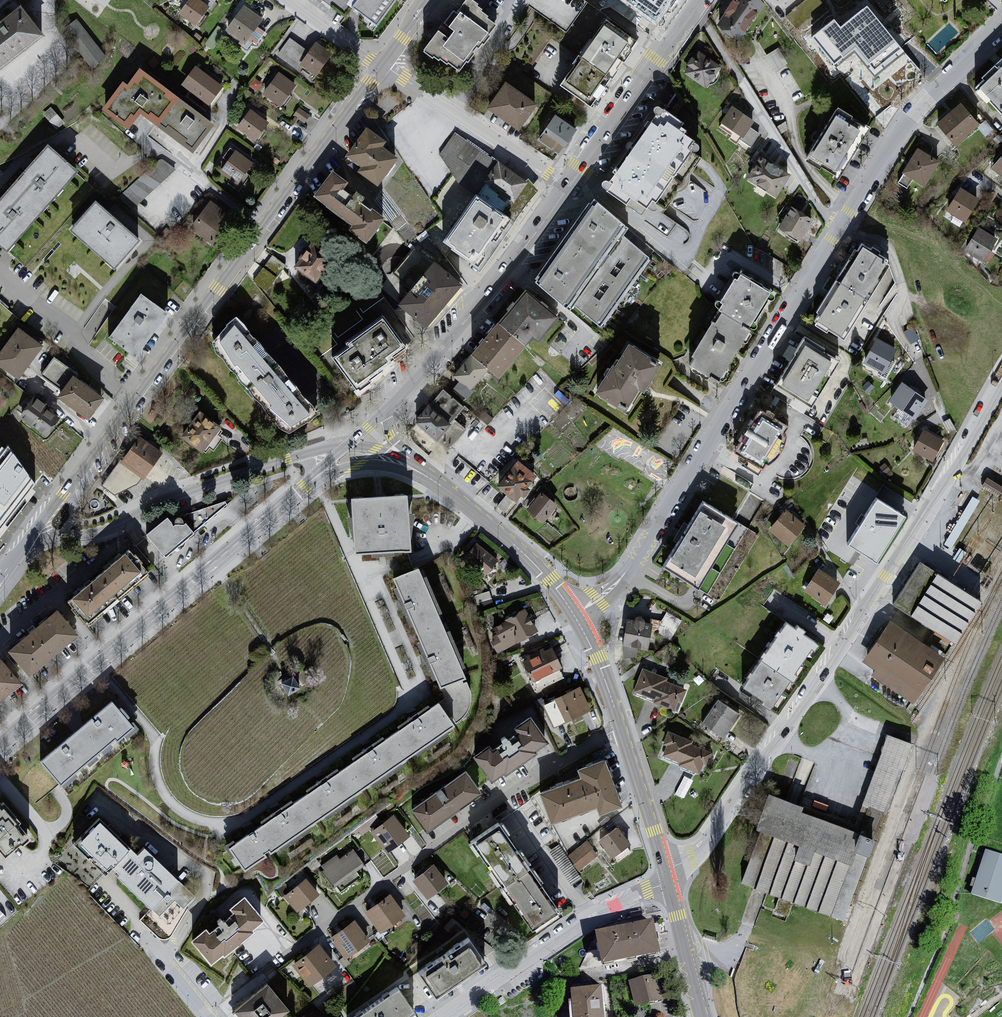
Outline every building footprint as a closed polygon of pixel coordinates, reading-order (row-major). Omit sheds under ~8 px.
[(177,17),(195,30),(208,9),(194,0),(190,0),(177,17)] [(351,7),(356,10),(376,25),(395,0),(356,0),(351,7)] [(627,8),(651,24),(668,0),(633,0),(627,8)] [(716,25),(736,38),(741,37),(766,2),(763,0),(733,0),(716,25)] [(827,0),(804,0),(787,15),(798,26),(827,0)] [(808,33),(831,63),(838,58),(855,44),(874,67),(902,45),(887,27),(905,12),(895,0),(855,0),(847,7),(851,12),(840,21),(834,13),(808,33)] [(477,8),(468,2),(458,15),(460,17),(449,30),(453,34),(448,42),(438,34),(423,55),(431,61),(434,61),(438,65),(439,63),(446,67),(448,66),(458,74),(496,28),(476,10),(477,8)] [(0,24),(0,73),(45,37),(22,7),(0,24)] [(242,9),(224,34),(243,50),(261,22),(242,9)] [(106,57),(77,19),(62,31),(91,68),(106,57)] [(637,41),(608,21),(560,84),(590,105),(637,41)] [(314,44),(299,66),(315,78),(330,56),(314,44)] [(697,52),(682,75),(705,90),(719,68),(697,52)] [(194,69),(181,87),(209,109),(222,90),(194,69)] [(976,95),(1000,117),(1001,116),(1001,69),(976,95)] [(121,85),(101,114),(127,133),(138,117),(191,158),(213,130),(138,74),(126,89),(121,85)] [(278,76),(261,97),(281,110),(296,87),(278,76)] [(539,102),(506,79),(487,106),(520,129),(539,102)] [(665,99),(673,104),(679,93),(671,88),(665,99)] [(681,120),(659,105),(603,187),(628,204),(632,198),(649,210),(655,202),(666,209),(702,155),(686,144),(691,137),(677,127),(681,120)] [(961,105),(935,126),(954,150),(977,128),(961,105)] [(304,121),(310,115),(301,106),(295,112),(304,121)] [(871,127),(838,108),(806,161),(839,180),(871,127)] [(731,109),(720,125),(742,141),(753,125),(731,109)] [(249,113),(235,132),(257,147),(268,128),(249,113)] [(576,127),(555,113),(538,138),(558,152),(576,127)] [(474,193),(445,241),(481,268),(537,188),(454,131),(440,154),(457,182),(474,193)] [(365,133),(345,160),(360,172),(358,176),(378,190),(396,162),(382,152),(386,147),(365,133)] [(46,151),(0,201),(0,251),(6,256),(75,177),(46,151)] [(939,165),(916,151),(902,175),(924,189),(939,165)] [(235,153),(220,175),(236,188),(252,166),(235,153)] [(991,169),(1001,178),(1001,156),(991,169)] [(159,159),(117,198),(132,208),(174,170),(159,159)] [(758,160),(743,183),(774,202),(789,178),(758,160)] [(331,176),(312,199),(350,229),(347,235),(365,247),(383,223),(343,195),(347,188),(331,176)] [(979,202),(959,190),(945,213),(963,225),(979,202)] [(96,200),(70,228),(116,270),(141,241),(114,217),(96,200)] [(209,202),(188,233),(208,246),(227,216),(209,202)] [(597,205),(537,287),(569,316),(576,310),(600,330),(652,254),(597,205)] [(792,210),(777,232),(798,245),(810,222),(792,210)] [(996,242),(978,230),(963,255),(981,265),(996,242)] [(309,246),(293,270),(315,285),(330,260),(309,246)] [(862,248),(816,326),(842,343),(887,270),(885,267),(887,263),(877,258),(879,255),(871,250),(870,254),(862,248)] [(395,270),(400,275),(408,267),(403,262),(395,270)] [(433,266),(396,309),(424,333),(460,290),(433,266)] [(772,297),(740,277),(736,284),(734,283),(720,306),(723,309),(718,314),(720,316),(748,333),(772,297)] [(527,290),(500,321),(528,345),(536,336),(541,340),(560,318),(527,290)] [(140,296),(106,341),(133,362),(167,316),(140,296)] [(748,333),(720,316),(714,326),(711,325),(690,361),(694,362),(690,369),(717,385),(750,334),(748,333)] [(235,319),(211,345),(214,356),(222,362),(226,371),(235,378),(238,385),(246,390),(250,400),(258,405),(262,413),(272,420),(274,429),(286,437),(317,417),(265,355),(261,346),(252,341),(248,332),(235,319)] [(348,351),(333,361),(355,392),(386,367),(383,361),(402,351),(381,319),(344,346),(348,351)] [(528,345),(500,321),(473,353),(501,377),(528,345)] [(0,352),(0,369),(17,382),(41,350),(17,330),(0,352)] [(661,359),(629,340),(614,364),(611,362),(595,389),(627,409),(641,386),(644,388),(661,359)] [(894,351),(876,342),(864,364),(881,375),(894,351)] [(838,363),(801,343),(777,389),(812,407),(838,363)] [(486,369),(469,356),(453,374),(460,379),(453,386),(467,397),(474,387),(473,386),(486,369)] [(101,402),(72,376),(73,373),(54,358),(40,374),(61,391),(54,400),(86,423),(101,402)] [(927,402),(901,385),(888,404),(914,421),(927,402)] [(443,389),(414,421),(436,439),(448,448),(465,429),(453,418),(463,406),(443,389)] [(31,398),(17,418),(44,440),(58,420),(31,398)] [(198,414),(179,439),(200,455),(221,428),(198,414)] [(786,430),(759,414),(733,457),(760,468),(763,463),(766,466),(772,462),(777,457),(781,450),(783,445),(784,438),(783,436),(786,430)] [(942,439),(923,429),(912,449),(932,459),(942,439)] [(137,439),(100,487),(112,497),(135,486),(141,479),(161,453),(137,439)] [(0,457),(0,541),(42,493),(8,447),(0,457)] [(515,464),(495,489),(515,505),(535,478),(515,464)] [(1001,495),(1001,483),(988,475),(983,484),(1001,495)] [(407,495),(350,498),(353,550),(410,547),(407,495)] [(556,507),(540,496),(525,513),(542,525),(556,507)] [(168,517),(146,535),(166,558),(227,504),(225,501),(187,515),(184,521),(183,520),(181,518),(179,518),(176,519),(175,521),(175,524),(172,524),(168,517)] [(906,520),(877,502),(848,548),(877,566),(906,520)] [(952,545),(976,505),(970,502),(946,541),(952,545)] [(738,525),(701,503),(659,570),(696,590),(738,525)] [(785,514),(766,532),(787,550),(804,528),(785,514)] [(476,542),(462,559),(484,577),(498,560),(476,542)] [(132,548),(68,599),(87,627),(150,573),(132,548)] [(981,599),(921,562),(894,605),(954,642),(981,599)] [(435,701),(226,848),(242,870),(450,723),(457,720),(462,714),(467,708),(469,701),(469,694),(468,688),(463,676),(416,567),(390,577),(438,687),(440,693),(439,697),(437,701),(435,701)] [(839,584),(817,569),(802,594),(824,607),(839,584)] [(524,610),(491,628),(491,641),(488,642),(496,655),(535,633),(524,610)] [(5,650),(28,675),(74,636),(55,611),(5,650)] [(651,620),(626,618),(621,644),(622,657),(635,659),(637,650),(643,653),(651,620)] [(943,655),(889,619),(861,660),(875,669),(871,674),(912,702),(943,655)] [(784,624),(742,686),(771,707),(815,646),(784,624)] [(551,649),(520,662),(532,683),(561,668),(551,649)] [(19,683),(0,662),(0,699),(19,683)] [(664,678),(641,669),(632,692),(647,698),(647,701),(678,712),(687,691),(664,682),(664,678)] [(292,675),(280,682),(287,696),(300,689),(292,675)] [(578,689),(542,704),(553,727),(589,710),(578,689)] [(107,701),(38,759),(56,782),(129,725),(107,701)] [(737,715),(717,703),(701,724),(722,739),(737,715)] [(487,744),(470,755),(489,780),(501,770),(503,773),(534,751),(533,748),(545,740),(529,716),(512,726),(516,731),(492,749),(487,744)] [(691,742),(666,733),(660,745),(664,748),(661,757),(697,773),(701,764),(706,765),(709,753),(690,745),(691,742)] [(741,881),(843,918),(909,742),(887,734),(861,804),(869,807),(860,832),(800,810),(802,805),(768,792),(754,828),(760,830),(741,881)] [(578,778),(537,792),(548,821),(594,806),(597,813),(620,805),(603,759),(575,768),(578,778)] [(478,792),(463,771),(408,810),(425,831),(478,792)] [(1,856),(28,838),(0,800),(0,855),(1,856)] [(390,817),(369,834),(384,853),(408,837),(390,817)] [(111,866),(129,847),(98,818),(76,841),(104,867),(109,862),(111,866)] [(496,826),(472,843),(530,929),(553,912),(496,826)] [(616,829),(597,842),(610,858),(627,844),(616,829)] [(579,869),(599,854),(588,839),(568,854),(579,869)] [(135,855),(129,847),(111,866),(117,873),(114,876),(166,926),(193,898),(142,847),(135,855)] [(336,856),(320,868),(332,889),(361,865),(351,851),(339,860),(336,856)] [(987,851),(973,894),(1001,903),(1001,900),(1001,856),(987,851)] [(431,866),(410,881),(427,900),(447,884),(431,866)] [(318,895),(304,880),(282,898),(295,914),(318,895)] [(388,896),(362,914),(378,934),(402,917),(388,896)] [(203,929),(188,941),(208,965),(220,954),(260,920),(241,897),(227,909),(231,913),(210,933),(207,934),(203,929)] [(353,922),(328,940),(344,960),(367,943),(353,922)] [(655,923),(596,935),(602,968),(662,957),(655,923)] [(467,939),(417,973),(434,997),(483,964),(467,939)] [(317,946),(289,967),(307,989),(334,968),(317,946)] [(657,975),(630,981),(636,1008),(663,1001),(657,975)] [(232,1011),(237,1016),(278,1016),(286,1010),(265,985),(232,1011)] [(353,1016),(402,1016),(412,1010),(396,987),(353,1016)] [(571,994),(574,1016),(605,1016),(603,990),(571,994)]
